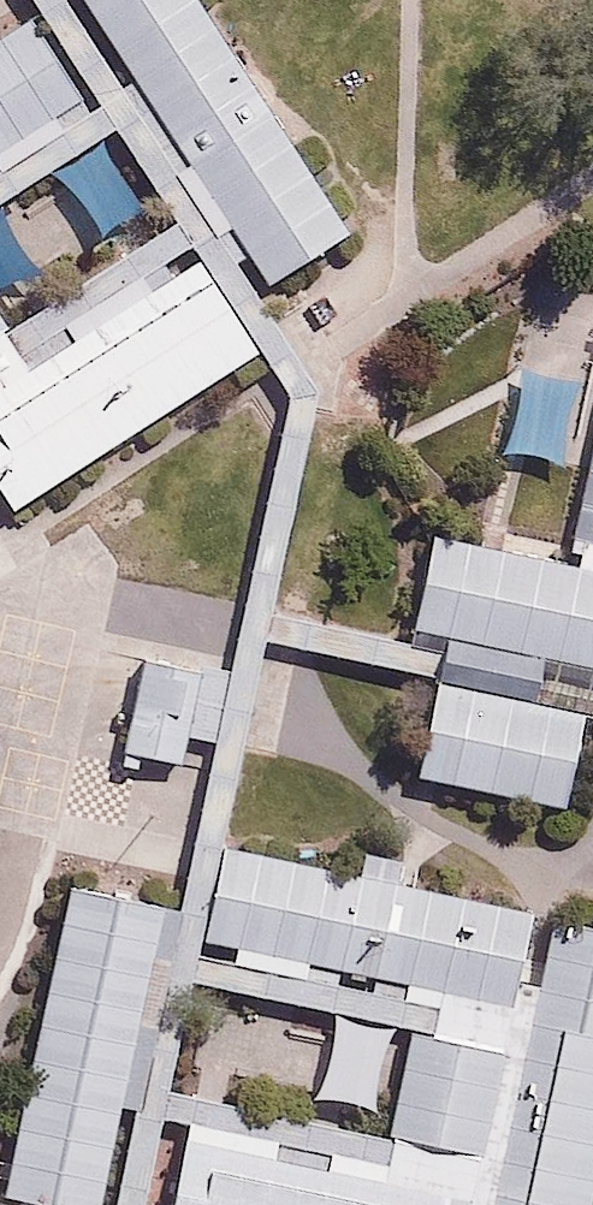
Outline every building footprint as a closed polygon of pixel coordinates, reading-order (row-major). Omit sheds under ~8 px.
[(165,0),(52,0),(48,3),(240,300),(324,245),(165,0)] [(0,38),(0,158),(76,110),(21,24),(0,38)] [(100,139),(61,166),(100,223),(139,196),(100,139)] [(49,171),(0,211),(0,214),(47,272),(97,231),(49,171)] [(0,391),(0,517),(3,522),(236,373),(175,279),(0,391)] [(543,551),(592,563),(592,344),(543,551)] [(410,550),(387,647),(592,696),(592,594),(410,550)] [(242,655),(142,629),(113,741),(184,760),(192,732),(220,740),(242,655)] [(563,729),(424,696),(403,783),(542,816),(563,729)] [(520,945),(202,868),(182,948),(501,1024),(520,945)] [(52,903),(0,1116),(0,1204),(82,1204),(149,927),(52,903)] [(532,944),(469,1204),(579,1204),(592,1146),(592,959),(532,944)] [(393,1020),(333,1006),(314,1087),(374,1101),(393,1020)] [(490,1077),(390,1053),(368,1141),(469,1165),(490,1077)] [(161,1151),(148,1204),(386,1204),(161,1151)]
